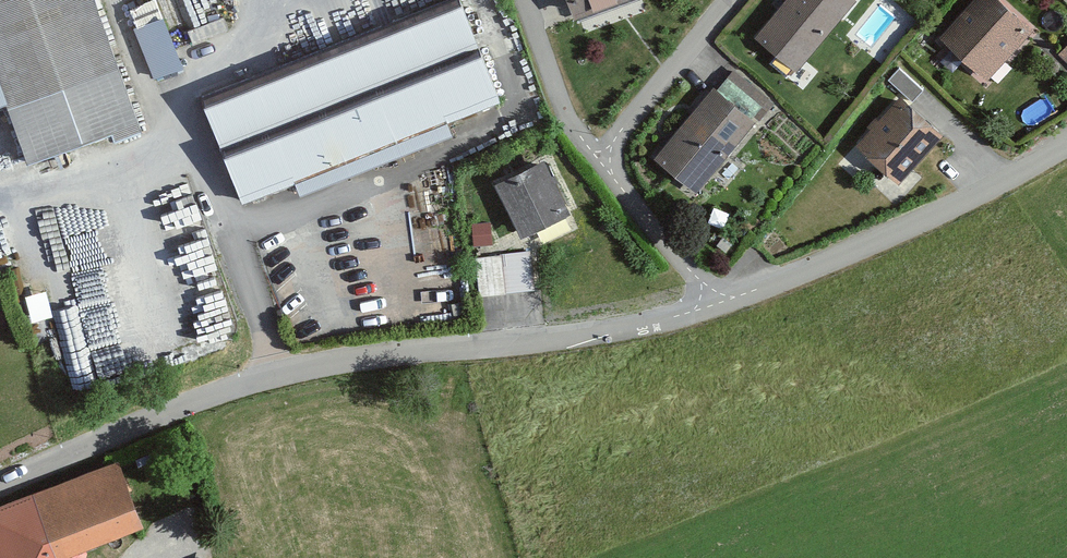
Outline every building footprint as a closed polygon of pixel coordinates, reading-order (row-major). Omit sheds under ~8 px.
[(86,0),(0,0),(0,109),(19,164),(129,126),(86,0)] [(569,22),(624,0),(560,0),(569,22)] [(749,42),(792,76),(851,3),(847,0),(848,0),(782,0),(749,42)] [(989,0),(969,0),(934,42),(983,83),(1026,31),(989,0)] [(175,70),(150,1),(124,10),(150,79),(175,70)] [(451,1),(197,106),(239,207),(493,103),(451,1)] [(1055,58),(1066,68),(1066,45),(1055,58)] [(918,92),(895,72),(883,85),(907,105),(918,92)] [(770,105),(728,74),(714,93),(756,124),(770,105)] [(750,124),(707,90),(649,162),(691,196),(750,124)] [(938,139),(894,101),(852,148),(896,187),(938,139)] [(564,214),(537,163),(489,189),(516,240),(564,214)] [(486,245),(484,226),(468,227),(469,247),(486,245)] [(532,292),(527,254),(470,260),(474,298),(532,292)] [(63,550),(131,525),(109,467),(0,508),(0,557),(66,557),(63,550)]
